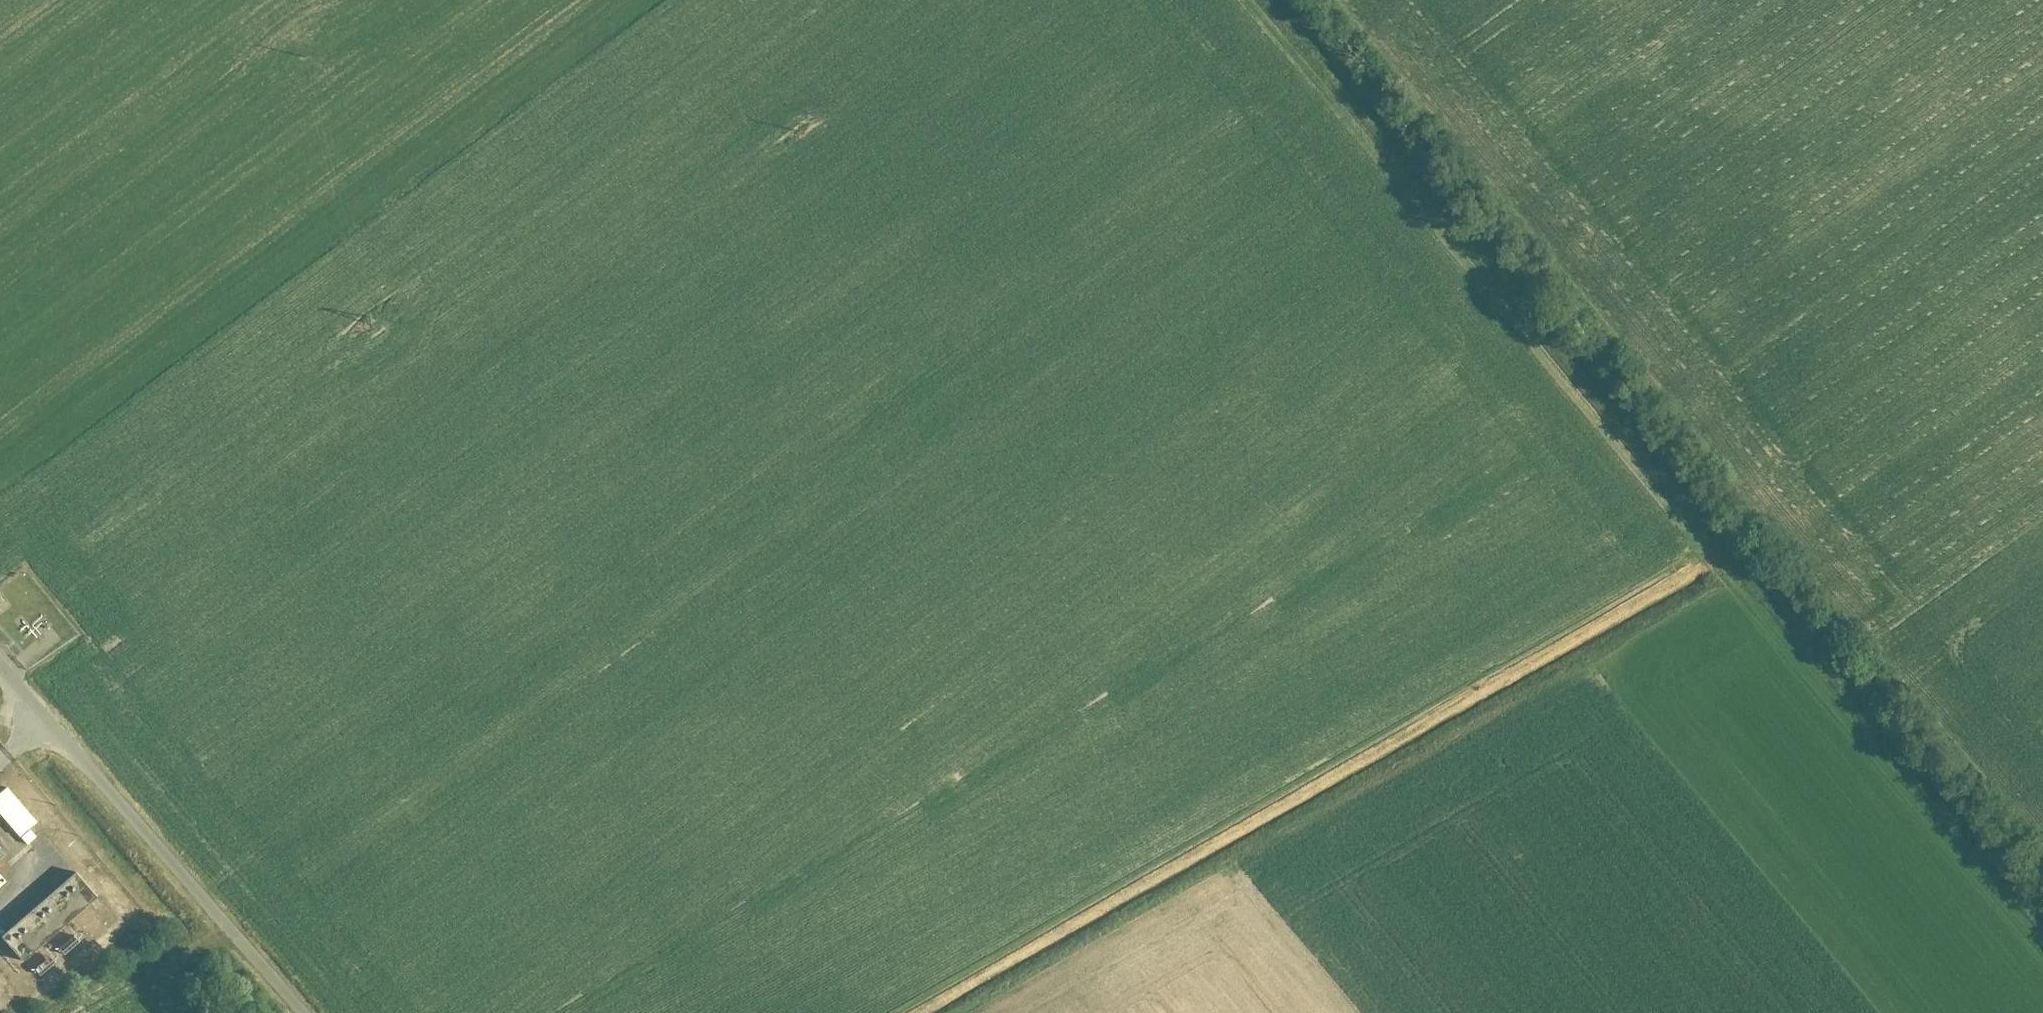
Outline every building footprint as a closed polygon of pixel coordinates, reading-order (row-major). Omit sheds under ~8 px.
[(8,609),(0,600),(0,616),(8,609)] [(0,798),(0,816),(18,838),(35,824),(8,791),(0,798)] [(16,849),(0,832),(0,863),(16,849)] [(77,880),(6,939),(27,963),(97,904),(77,880)]
